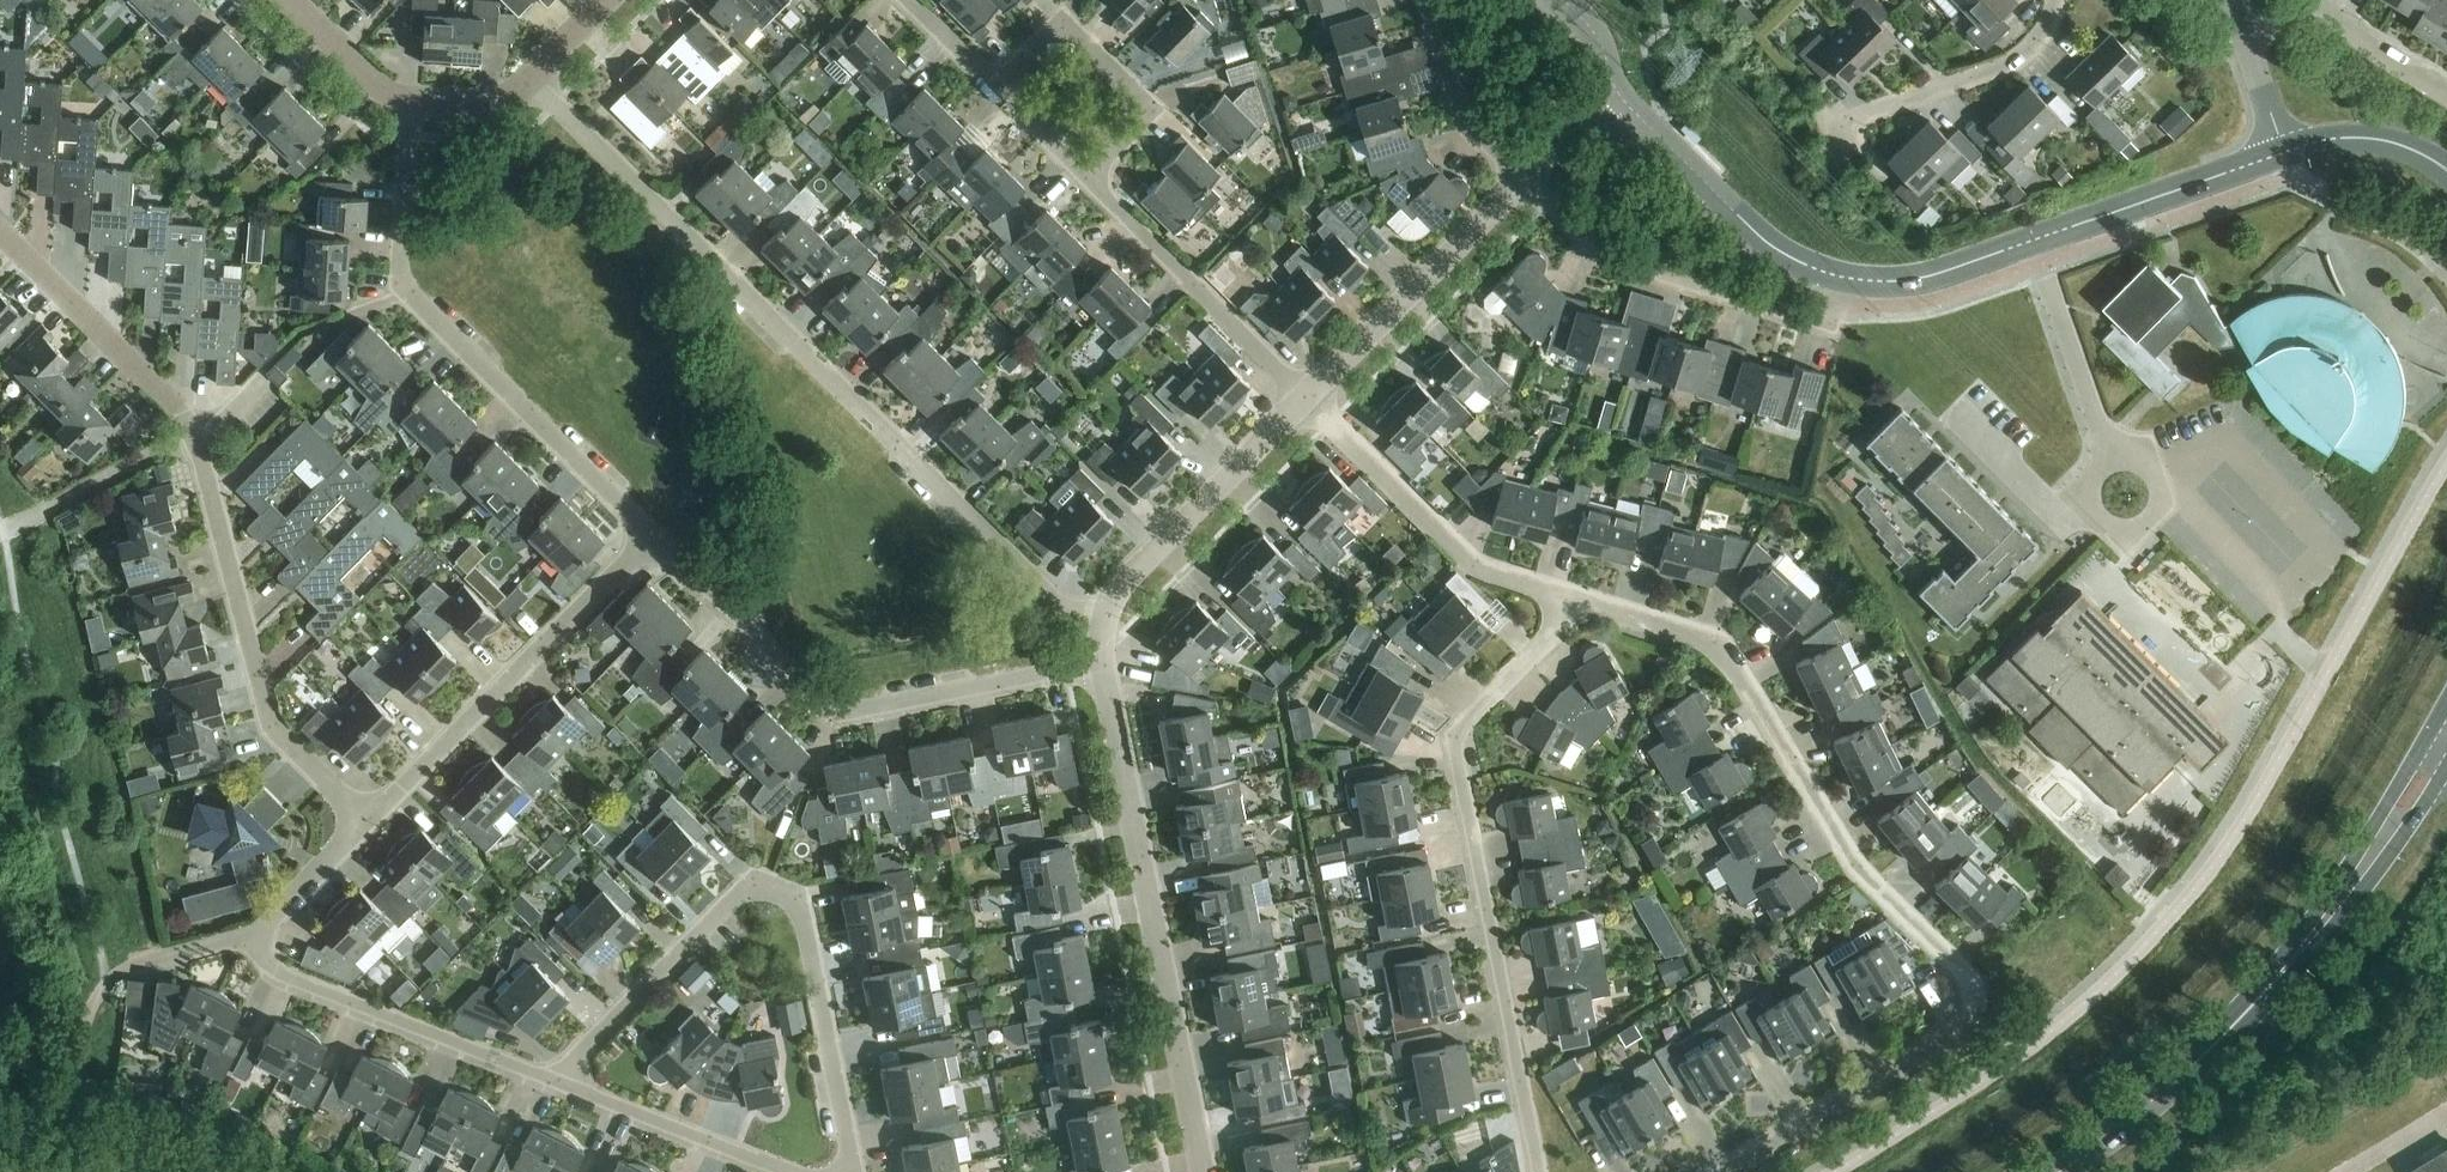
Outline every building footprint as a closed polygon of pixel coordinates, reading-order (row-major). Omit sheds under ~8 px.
[(24,0),(3,0),(0,3),(0,5),(9,14),(24,0)] [(47,0),(32,0),(30,2),(38,9),(47,0)] [(148,21),(169,0),(118,0),(123,5),(127,1),(148,21)] [(174,56),(202,28),(192,19),(203,8),(195,0),(169,0),(148,21),(169,42),(164,46),(174,56)] [(368,17),(385,0),(351,0),(368,17)] [(451,65),(455,17),(437,16),(438,0),(412,0),(410,36),(424,37),(422,63),(451,65)] [(518,17),(536,0),(501,0),(518,17)] [(761,0),(700,0),(742,41),(757,26),(761,30),(776,15),(761,0)] [(776,15),(791,0),(761,0),(776,15)] [(991,0),(940,0),(938,2),(979,42),(990,31),(983,24),(998,9),(999,8),(991,0)] [(999,8),(998,9),(1004,14),(1018,0),(991,0),(999,8)] [(1122,13),(1112,23),(1123,34),(1145,12),(1150,17),(1163,3),(1160,0),(1109,0),(1122,13)] [(1268,0),(1247,0),(1250,11),(1270,5),(1268,0)] [(1319,11),(1355,0),(1308,0),(1311,13),(1319,10),(1319,11)] [(1337,51),(1378,38),(1370,14),(1380,11),(1377,0),(1355,0),(1319,11),(1324,28),(1330,27),(1337,51)] [(1841,32),(1871,63),(1894,41),(1879,25),(1889,15),(1875,0),(1854,0),(1845,9),(1855,19),(1841,32)] [(1963,8),(1971,0),(1935,0),(1944,10),(1944,13),(1948,17),(1951,17),(1961,7),(1963,8)] [(1963,8),(1975,21),(1965,31),(1985,51),(2010,27),(2000,16),(2015,1),(2014,0),(1971,0),(1963,8)] [(2420,18),(2421,19),(2432,0),(2402,0),(2398,5),(2420,18)] [(2437,42),(2446,25),(2446,0),(2432,0),(2421,19),(2420,18),(2414,28),(2437,42)] [(455,17),(451,65),(481,67),(483,41),(496,42),(499,3),(473,2),(472,18),(455,17)] [(689,29),(670,48),(710,88),(726,73),(718,65),(733,50),(690,7),(679,19),(689,29)] [(1161,51),(1177,67),(1216,28),(1200,12),(1195,17),(1186,9),(1178,18),(1173,13),(1160,27),(1161,28),(1143,46),(1154,58),(1161,51)] [(852,75),(853,77),(886,45),(866,25),(861,30),(851,19),(819,51),(831,62),(825,69),(839,83),(844,83),(852,75)] [(2446,48),(2446,25),(2437,42),(2446,48)] [(205,86),(209,82),(243,48),(222,27),(211,38),(202,28),(174,56),(158,72),(172,86),(191,72),(205,86)] [(1871,63),(1841,32),(1828,45),(1818,34),(1798,54),(1822,79),(1833,69),(1849,85),(1871,63)] [(2066,77),(2095,108),(2139,66),(2110,35),(2066,77)] [(1339,76),(1345,94),(1409,73),(1404,56),(1385,62),(1378,38),(1337,51),(1345,75),(1339,76)] [(800,64),(810,53),(800,43),(789,53),(800,64)] [(877,115),(903,89),(906,85),(895,75),(906,64),(886,45),(853,77),(872,96),(865,103),(877,115)] [(3,129),(1,158),(19,160),(22,124),(23,104),(24,82),(27,49),(0,47),(0,69),(6,70),(5,89),(0,89),(0,129),(3,129)] [(225,107),(235,117),(263,89),(253,79),(264,68),(243,48),(209,82),(230,102),(225,107)] [(641,57),(630,68),(673,110),(687,96),(695,103),(710,88),(670,48),(651,67),(641,57)] [(100,68),(109,59),(100,49),(91,58),(100,68)] [(1225,69),(1231,86),(1260,77),(1255,60),(1225,69)] [(786,78),(776,67),(769,74),(780,84),(786,78)] [(673,110),(630,68),(619,79),(629,89),(610,108),(651,148),(666,133),(659,125),(673,110)] [(1355,109),(1363,133),(1403,120),(1396,96),(1414,91),(1409,73),(1345,94),(1350,111),(1355,109)] [(19,160),(19,164),(38,165),(38,179),(37,195),(54,196),(55,196),(58,160),(59,140),(60,118),(63,85),(24,82),(23,104),(43,106),(41,125),(22,124),(19,160)] [(1221,147),(1230,156),(1242,144),(1247,150),(1263,134),(1258,129),(1266,120),(1256,86),(1247,89),(1232,103),(1224,95),(1208,111),(1201,104),(1190,115),(1208,134),(1204,138),(1217,151),(1221,147)] [(2028,86),(2007,106),(2037,138),(2058,118),(2067,126),(2078,116),(2057,94),(2046,104),(2028,86)] [(250,122),(271,143),(305,108),(284,88),(273,99),(263,89),(235,117),(246,127),(250,122)] [(121,97),(113,89),(106,96),(114,104),(121,97)] [(892,122),(911,141),(944,109),(924,89),(913,99),(903,89),(877,115),(888,126),(892,122)] [(143,90),(131,102),(144,115),(156,102),(143,90)] [(1289,95),(1282,97),(1286,110),(1298,106),(1296,99),(1289,95)] [(806,125),(821,111),(813,104),(799,118),(806,125)] [(2037,138),(2007,106),(1986,127),(1996,137),(1986,147),(2021,184),(2032,173),(2017,158),(2037,138)] [(305,108),(271,143),(291,163),(287,167),(297,178),(324,150),(314,140),(325,129),(305,108)] [(2191,121),(2179,108),(2169,117),(2182,130),(2191,121)] [(923,167),(935,179),(964,150),(953,139),(964,128),(944,109),(911,141),(930,160),(923,167)] [(2092,124),(2118,152),(2130,140),(2104,113),(2092,124)] [(73,231),(90,232),(91,232),(93,210),(94,191),(95,169),(99,121),(60,118),(59,140),(79,142),(77,161),(58,160),(55,196),(54,196),(53,200),(75,201),(73,231)] [(1426,159),(1421,141),(1411,144),(1403,120),(1363,133),(1364,138),(1351,142),(1356,161),(1365,159),(1371,177),(1396,169),(1398,174),(1426,159)] [(1929,121),(1908,141),(1938,173),(1948,183),(1969,163),(1971,165),(1981,155),(1957,130),(1947,140),(1929,121)] [(168,139),(178,129),(172,123),(162,133),(168,139)] [(815,138),(804,128),(793,139),(803,150),(815,138)] [(1313,149),(1308,133),(1294,138),(1299,153),(1313,149)] [(695,193),(717,214),(753,178),(740,165),(749,148),(736,135),(702,169),(710,178),(695,193)] [(1160,169),(1165,175),(1166,174),(1204,214),(1205,213),(1220,198),(1209,188),(1221,176),(1180,135),(1169,147),(1176,153),(1160,169)] [(1938,173),(1908,141),(1887,162),(1904,180),(1894,190),(1915,212),(1935,193),(1926,184),(1938,173)] [(973,201),(1005,169),(985,150),(975,160),(964,150),(935,179),(946,190),(966,209),(973,201)] [(1426,159),(1398,174),(1379,183),(1384,192),(1400,209),(1386,222),(1398,234),(1403,238),(1409,240),(1415,240),(1421,238),(1426,234),(1431,229),(1433,230),(1467,196),(1469,189),(1467,183),(1462,179),(1456,177),(1450,179),(1448,181),(1426,159)] [(698,173),(698,160),(690,160),(684,166),(684,173),(698,173)] [(192,185),(201,175),(192,165),(182,175),(192,185)] [(2074,179),(2061,166),(2051,175),(2064,188),(2074,179)] [(108,281),(125,282),(126,282),(129,246),(130,227),(131,205),(134,171),(95,169),(94,191),(114,192),(113,211),(93,210),(91,232),(90,232),(89,250),(110,251),(108,281)] [(987,224),(999,236),(1025,210),(1014,200),(1025,189),(1005,169),(973,201),(993,219),(987,224)] [(763,230),(772,220),(806,187),(805,187),(799,192),(787,180),(777,186),(762,171),(754,179),(753,178),(717,214),(739,236),(754,221),(763,230)] [(1166,174),(1165,175),(1150,190),(1143,183),(1132,194),(1172,235),(1184,223),(1189,228),(1204,214),(1166,174)] [(319,196),(317,225),(329,226),(329,227),(365,229),(367,199),(352,198),(353,184),(314,181),(313,196),(319,196)] [(857,185),(847,195),(853,200),(863,190),(857,185)] [(2012,207),(2024,195),(2015,185),(2002,196),(2012,207)] [(761,248),(783,270),(819,234),(806,221),(819,201),(806,187),(772,220),(780,229),(761,248)] [(1347,198),(1328,207),(1355,234),(1359,238),(1373,224),(1347,198)] [(144,317),(161,318),(162,318),(165,282),(166,263),(168,225),(170,207),(131,205),(130,227),(150,228),(149,247),(129,246),(126,282),(125,282),(125,286),(146,287),(144,317)] [(1355,234),(1328,207),(1327,206),(1316,217),(1323,224),(1316,231),(1323,244),(1313,254),(1352,292),(1355,289),(1357,287),(1358,285),(1360,281),(1362,277),(1363,274),(1364,271),(1368,267),(1345,244),(1355,234)] [(1915,220),(1926,231),(1940,217),(1929,206),(1915,220)] [(1006,242),(999,248),(1024,273),(1066,230),(1046,210),(1036,221),(1025,210),(999,236),(1006,242)] [(302,238),(299,268),(348,272),(350,241),(328,240),(329,227),(329,226),(317,225),(296,224),(295,238),(302,238)] [(161,318),(161,322),(181,323),(180,353),(197,354),(199,354),(201,318),(202,298),(204,276),(206,243),(207,227),(168,225),(166,263),(186,264),(185,283),(165,282),(162,318),(161,318)] [(1066,230),(1024,273),(1044,292),(1050,286),(1061,297),(1064,294),(1086,271),(1076,260),(1086,250),(1066,230)] [(820,278),(829,286),(866,248),(851,233),(832,247),(819,234),(783,270),(805,293),(820,278)] [(1259,245),(1250,235),(1241,244),(1250,253),(1259,245)] [(844,331),(880,295),(887,288),(884,284),(886,282),(869,270),(878,259),(867,247),(866,248),(829,286),(837,294),(822,309),(844,331)] [(1292,276),(1280,288),(1319,325),(1321,324),(1323,321),(1326,317),(1328,313),(1328,311),(1330,307),(1330,304),(1334,300),(1322,289),(1332,278),(1300,247),(1283,264),(1292,276)] [(262,263),(263,251),(248,250),(247,262),(262,263)] [(1541,343),(1550,324),(1564,296),(1542,274),(1546,266),(1545,259),(1540,255),(1534,253),(1527,255),(1493,289),(1493,290),(1484,299),(1484,307),(1490,314),(1498,314),(1506,306),(1507,306),(1503,310),(1531,338),(1541,343)] [(2150,261),(2127,284),(2161,318),(2162,317),(2183,296),(2199,312),(2209,302),(2225,328),(2226,327),(2195,277),(2182,272),(2172,283),(2150,261)] [(1080,301),(1098,320),(1131,287),(1111,268),(1100,278),(1090,267),(1086,271),(1064,294),(1076,305),(1080,301)] [(348,272),(299,268),(298,296),(291,296),(290,310),(329,313),(330,299),(346,300),(348,272)] [(971,268),(961,277),(970,287),(976,282),(976,273),(971,268)] [(197,354),(196,357),(218,359),(216,384),(235,385),(242,279),(204,276),(202,298),(222,300),(221,319),(201,318),(199,354),(197,354)] [(2161,318),(2127,284),(2104,307),(2120,322),(2103,339),(2163,399),(2181,381),(2139,340),(2149,330),(2163,339),(2173,329),(2162,317),(2161,318)] [(1131,287),(1098,320),(1117,339),(1107,349),(1118,361),(1151,328),(1140,318),(1151,307),(1131,287)] [(1319,325),(1280,288),(1270,298),(1267,295),(1254,293),(1240,308),(1261,329),(1271,319),(1294,341),(1298,337),(1301,336),(1304,335),(1309,333),(1312,331),(1314,329),(1318,327),(1319,325)] [(34,316),(22,305),(17,310),(0,292),(0,350),(34,316)] [(2255,362),(2248,366),(2272,406),(2293,427),(2331,452),(2336,445),(2374,471),(2380,464),(2384,460),(2386,457),(2389,453),(2392,448),(2394,444),(2396,441),(2397,438),(2399,433),(2401,428),(2403,422),(2404,413),(2405,404),(2406,394),(2405,385),(2404,376),(2401,367),(2398,359),(2395,350),(2390,342),(2385,335),(2379,328),(2373,321),(2366,315),(2358,310),(2350,305),(2342,302),(2333,298),(2325,296),(2316,294),(2306,294),(2297,294),(2288,295),(2279,296),(2270,299),(2262,302),(2253,306),(2246,311),(2238,316),(2231,322),(2255,362)] [(881,339),(890,347),(919,317),(908,305),(907,305),(906,305),(905,305),(898,313),(880,295),(844,331),(867,353),(881,339)] [(1566,351),(1590,358),(1602,318),(1578,311),(1581,301),(1564,296),(1550,324),(1554,325),(1546,351),(1564,356),(1566,351)] [(1008,305),(1001,298),(993,307),(1000,314),(1008,305)] [(883,370),(905,392),(941,356),(928,343),(935,337),(947,311),(936,300),(919,317),(890,347),(898,355),(883,370)] [(1612,371),(1629,376),(1646,321),(1629,315),(1626,325),(1602,318),(1590,358),(1614,365),(1612,371)] [(1648,376),(1672,383),(1685,343),(1661,336),(1664,326),(1646,321),(1629,376),(1647,381),(1648,376)] [(5,361),(36,392),(68,360),(67,359),(48,340),(53,335),(42,324),(5,361)] [(341,369),(354,382),(390,346),(369,324),(350,343),(341,334),(306,370),(318,382),(341,369)] [(1215,353),(1195,373),(1234,411),(1237,407),(1239,404),(1241,401),(1242,399),(1244,395),(1245,392),(1246,390),(1249,386),(1227,363),(1237,353),(1209,324),(1198,336),(1215,353)] [(1695,396),(1712,401),(1729,345),(1712,340),(1709,350),(1685,343),(1672,383),(1696,390),(1695,396)] [(1731,401),(1755,408),(1767,368),(1743,361),(1746,351),(1729,345),(1712,401),(1729,406),(1731,401)] [(412,368),(390,346),(354,382),(368,396),(354,421),(366,433),(376,422),(406,391),(397,383),(412,368)] [(36,392),(67,422),(89,400),(89,401),(99,390),(83,375),(81,378),(76,373),(89,359),(78,348),(67,359),(68,360),(36,392)] [(1014,348),(1007,355),(1011,358),(1016,358),(1020,355),(1014,348)] [(1462,401),(1473,412),(1480,412),(1490,402),(1486,398),(1493,392),(1499,398),(1510,388),(1478,356),(1468,366),(1449,348),(1445,351),(1439,353),(1436,355),(1432,357),(1428,360),(1426,362),(1424,364),(1462,402),(1462,401)] [(265,362),(254,350),(237,349),(259,368),(265,362)] [(948,393),(957,402),(973,386),(985,373),(971,358),(955,369),(941,356),(905,392),(928,414),(948,393)] [(266,374),(279,387),(288,378),(275,365),(266,374)] [(1791,375),(1767,368),(1755,408),(1779,415),(1777,421),(1795,426),(1802,404),(1813,408),(1824,374),(1794,365),(1791,375)] [(1234,411),(1195,373),(1184,384),(1172,375),(1154,393),(1176,414),(1187,404),(1209,426),(1213,422),(1219,421),(1222,419),(1225,417),(1230,414),(1234,411)] [(410,449),(420,439),(456,402),(434,380),(419,396),(410,387),(406,391),(376,422),(390,435),(399,430),(409,448),(410,449)] [(1392,396),(1391,397),(1429,435),(1441,423),(1452,433),(1470,414),(1445,390),(1434,400),(1416,381),(1412,385),(1406,387),(1403,388),(1400,390),(1398,391),(1395,393),(1392,396)] [(940,435),(962,457),(998,421),(980,404),(984,399),(984,398),(984,397),(973,386),(957,402),(946,412),(955,420),(940,435)] [(1140,429),(1127,441),(1166,479),(1167,477),(1170,474),(1172,472),(1173,469),(1174,467),(1176,463),(1177,460),(1177,458),(1181,454),(1158,432),(1169,421),(1140,394),(1130,404),(1139,414),(1133,420),(1140,429)] [(1429,435),(1391,397),(1387,401),(1385,404),(1384,406),(1382,409),(1381,411),(1380,415),(1379,418),(1375,422),(1394,440),(1384,451),(1412,479),(1423,468),(1420,465),(1427,458),(1418,446),(1429,435)] [(67,422),(57,432),(88,463),(118,432),(129,442),(146,424),(125,404),(108,420),(89,401),(89,400),(67,422)] [(424,469),(437,482),(471,448),(463,439),(478,424),(456,402),(420,439),(433,452),(424,469)] [(1610,433),(1618,406),(1605,402),(1598,429),(1610,433)] [(1565,424),(1568,409),(1552,405),(1548,420),(1565,424)] [(1865,445),(1977,556),(1953,580),(1942,569),(1918,593),(1954,629),(2038,545),(1901,409),(1865,445)] [(323,414),(311,426),(318,432),(326,440),(338,428),(323,414)] [(305,419),(236,489),(260,514),(248,525),(248,528),(248,531),(261,544),(268,537),(267,536),(285,517),(265,497),(305,457),(325,477),(344,458),(326,440),(318,432),(311,426),(305,419)] [(1063,420),(1053,431),(1062,440),(1072,429),(1063,420)] [(998,421),(962,457),(984,480),(999,465),(1008,473),(1045,435),(1031,421),(1011,435),(998,421)] [(1654,446),(1657,431),(1641,427),(1638,442),(1654,446)] [(467,486),(481,500),(517,463),(495,441),(480,456),(471,448),(437,482),(451,496),(467,486)] [(1166,479),(1127,441),(1115,453),(1104,444),(1086,462),(1108,483),(1118,472),(1141,495),(1145,491),(1148,490),(1151,489),(1155,487),(1158,486),(1161,483),(1166,479)] [(1703,448),(1698,464),(1711,468),(1716,452),(1703,448)] [(1639,457),(1634,473),(1647,477),(1651,461),(1639,457)] [(285,517),(267,536),(268,537),(291,561),(279,573),(278,576),(279,578),(292,591),(296,587),(295,586),(316,565),(365,517),(384,498),(344,458),(325,477),(285,517)] [(24,464),(19,469),(29,479),(38,470),(29,460),(24,464)] [(171,479),(167,463),(154,466),(158,483),(171,479)] [(497,546),(504,539),(503,539),(533,509),(533,508),(524,500),(539,485),(517,463),(481,500),(495,513),(484,533),(497,546)] [(1306,482),(1304,484),(1343,522),(1362,502),(1376,516),(1387,505),(1358,476),(1348,487),(1329,468),(1325,472),(1320,474),(1317,475),(1314,476),(1309,479),(1306,482)] [(1090,501),(1101,490),(1079,469),(1049,500),(1059,510),(1098,548),(1103,542),(1107,534),(1109,527),(1113,523),(1090,501)] [(1491,527),(1518,534),(1530,487),(1504,480),(1505,475),(1494,472),(1465,502),(1476,513),(1479,509),(1494,513),(1491,527)] [(1549,527),(1563,531),(1575,483),(1573,493),(1557,489),(1556,493),(1530,487),(1518,534),(1545,541),(1549,527)] [(1574,549),(1601,556),(1613,508),(1588,502),(1591,488),(1575,483),(1563,531),(1578,534),(1574,549)] [(121,497),(132,539),(162,532),(176,529),(169,501),(176,499),(172,484),(121,497)] [(1343,522),(1304,484),(1303,486),(1300,488),(1299,490),(1297,493),(1296,495),(1294,499),(1293,502),(1293,505),(1289,509),(1308,528),(1297,538),(1329,570),(1346,553),(1331,533),(1343,522)] [(1854,496),(1864,506),(1874,497),(1876,495),(1866,485),(1854,496)] [(533,542),(547,555),(583,519),(561,497),(546,512),(537,504),(533,508),(533,509),(503,539),(504,539),(516,552),(533,542)] [(1861,509),(1871,518),(1871,519),(1881,509),(1884,507),(1874,497),(1864,506),(1861,509)] [(316,565),(295,586),(296,587),(320,610),(308,622),(307,624),(306,625),(307,627),(307,629),(320,641),(361,600),(340,579),(384,535),(405,556),(423,537),(392,506),(384,498),(365,517),(316,565)] [(1632,548),(1647,552),(1658,508),(1657,508),(1646,505),(1642,504),(1639,515),(1613,508),(1601,556),(1628,563),(1632,548)] [(1658,570),(1685,577),(1696,533),(1671,526),(1674,512),(1658,508),(1647,552),(1661,556),(1658,570)] [(1098,548),(1059,510),(1046,522),(1032,509),(1015,527),(1040,551),(1050,541),(1073,563),(1076,560),(1080,559),(1083,558),(1088,555),(1093,552),(1095,550),(1098,548)] [(1868,521),(1878,530),(1878,531),(1888,521),(1891,519),(1881,509),(1871,519),(1871,518),(1868,521)] [(583,519),(547,555),(560,569),(551,586),(564,598),(594,568),(586,560),(605,541),(583,519)] [(1875,533),(1885,542),(1885,543),(1895,533),(1895,534),(1897,531),(1888,521),(1878,531),(1878,530),(1875,533)] [(132,539),(118,542),(129,585),(180,572),(176,557),(169,559),(162,532),(132,539)] [(1696,533),(1685,577),(1712,584),(1716,570),(1731,574),(1749,541),(1723,534),(1722,539),(1696,533)] [(1882,545),(1892,554),(1893,555),(1902,545),(1902,546),(1905,543),(1895,534),(1895,533),(1885,543),(1885,542),(1882,545)] [(1240,548),(1238,551),(1276,589),(1296,569),(1310,583),(1320,572),(1292,543),(1282,554),(1263,535),(1259,539),(1254,540),(1249,542),(1248,543),(1246,544),(1242,547),(1240,548)] [(468,570),(487,552),(476,540),(457,557),(468,570)] [(1428,566),(1441,553),(1428,541),(1416,554),(1428,566)] [(1739,597),(1760,616),(1801,570),(1785,555),(1779,555),(1775,560),(1755,542),(1737,575),(1749,586),(1739,597)] [(1893,555),(1892,554),(1890,557),(1900,567),(1912,555),(1902,546),(1902,545),(1893,555)] [(1276,589),(1238,551),(1237,552),(1234,555),(1232,558),(1231,560),(1230,562),(1228,566),(1227,569),(1226,572),(1222,576),(1241,594),(1231,605),(1261,635),(1276,621),(1265,600),(1276,589)] [(475,588),(486,577),(475,566),(467,574),(464,577),(475,588)] [(1801,570),(1760,616),(1780,635),(1791,624),(1803,635),(1832,613),(1814,596),(1818,591),(1818,586),(1801,570)] [(1429,604),(1437,612),(1474,649),(1492,630),(1478,616),(1488,605),(1456,573),(1445,584),(1447,586),(1429,604)] [(143,640),(157,637),(157,636),(187,628),(187,627),(180,601),(195,597),(191,582),(132,597),(143,640)] [(415,600),(422,607),(422,606),(448,631),(458,621),(477,640),(481,636),(483,635),(486,634),(490,632),(494,630),(497,628),(500,626),(502,624),(464,586),(452,598),(432,583),(415,600)] [(620,628),(634,642),(669,606),(651,587),(627,603),(619,595),(586,628),(600,642),(620,628)] [(2204,714),(2080,591),(2050,621),(2052,623),(2042,634),(2036,628),(1985,678),(2032,725),(2028,729),(2066,768),(2071,763),(2122,814),(2171,764),(2184,751),(2199,769),(2229,739),(2204,714)] [(498,608),(504,614),(513,606),(506,599),(498,608)] [(1175,614),(1171,618),(1210,656),(1221,645),(1233,653),(1240,646),(1244,650),(1255,639),(1226,610),(1215,621),(1196,602),(1192,606),(1189,607),(1186,608),(1181,610),(1178,612),(1175,614)] [(415,635),(402,647),(441,685),(443,683),(445,680),(447,677),(448,675),(450,672),(451,670),(452,667),(452,664),(456,660),(437,642),(448,631),(422,606),(422,607),(405,624),(415,635)] [(646,690),(675,661),(680,656),(672,648),(688,624),(669,606),(634,642),(647,655),(632,677),(646,690)] [(1474,649),(1437,612),(1424,625),(1413,616),(1390,638),(1427,666),(1440,653),(1455,668),(1474,649)] [(1210,656),(1171,618),(1169,620),(1167,623),(1164,627),(1163,630),(1161,633),(1161,635),(1160,639),(1156,643),(1179,665),(1171,673),(1155,670),(1152,685),(1199,694),(1200,686),(1190,676),(1210,656)] [(1795,664),(1808,690),(1852,668),(1840,644),(1844,642),(1833,619),(1801,643),(1808,658),(1795,664)] [(1349,636),(1365,647),(1376,630),(1359,620),(1349,636)] [(157,636),(157,637),(168,678),(218,665),(214,650),(207,652),(200,624),(187,627),(187,628),(157,636)] [(1368,663),(1355,686),(1410,718),(1423,695),(1406,684),(1415,669),(1381,644),(1370,664),(1368,663)] [(1567,686),(1559,694),(1601,735),(1615,721),(1605,705),(1628,692),(1604,649),(1598,646),(1592,646),(1586,650),(1583,655),(1583,661),(1585,664),(1574,671),(1579,679),(1567,686)] [(373,657),(362,667),(387,693),(397,682),(416,701),(420,697),(423,696),(426,695),(431,693),(436,690),(438,687),(441,685),(402,647),(383,667),(373,657)] [(675,693),(690,707),(726,671),(707,652),(684,669),(675,661),(646,690),(661,705),(675,693)] [(362,688),(342,708),(380,746),(382,744),(384,741),(386,738),(388,736),(390,732),(391,729),(392,725),(395,721),(377,703),(387,693),(362,667),(359,664),(348,675),(362,688)] [(1833,708),(1840,722),(1875,704),(1868,690),(1863,692),(1852,668),(1808,690),(1820,715),(1833,708)] [(692,737),(707,751),(737,721),(728,713),(745,690),(726,671),(690,707),(704,722),(692,737)] [(1955,687),(1968,700),(1979,688),(1980,687),(1978,686),(1968,675),(1955,687)] [(171,690),(181,732),(182,732),(211,725),(212,725),(226,722),(218,694),(225,692),(221,677),(171,690)] [(1270,705),(1276,691),(1253,682),(1247,695),(1270,705)] [(634,685),(624,695),(630,701),(640,691),(634,685)] [(1410,718),(1355,686),(1346,702),(1330,693),(1318,714),(1371,744),(1379,731),(1397,741),(1410,718)] [(1923,686),(1910,693),(1914,701),(1928,695),(1923,686)] [(1648,750),(1661,773),(1713,742),(1705,728),(1709,725),(1703,714),(1706,712),(1709,707),(1709,700),(1705,695),(1700,692),(1693,692),(1652,717),(1665,740),(1648,750)] [(646,693),(640,698),(645,703),(651,697),(646,693)] [(1159,721),(1164,747),(1212,738),(1207,712),(1217,710),(1215,702),(1175,694),(1172,708),(1186,711),(1187,716),(1159,721)] [(1601,735),(1559,694),(1556,697),(1552,703),(1548,707),(1544,713),(1536,709),(1530,719),(1527,718),(1521,718),(1515,721),(1512,727),(1512,733),(1515,739),(1558,763),(1571,740),(1587,749),(1601,735)] [(532,708),(528,711),(566,749),(586,730),(595,738),(605,727),(574,696),(564,707),(553,696),(550,699),(545,700),(541,702),(539,703),(536,705),(532,708)] [(1833,742),(1845,767),(1890,745),(1878,721),(1882,719),(1875,704),(1840,722),(1847,735),(1833,742)] [(380,746),(342,708),(330,720),(319,711),(301,729),(326,754),(337,743),(355,762),(359,758),(362,757),(365,756),(371,753),(375,751),(378,748),(380,746)] [(523,747),(513,757),(541,785),(548,792),(558,781),(547,769),(566,749),(528,711),(526,714),(524,716),(522,718),(521,721),(519,724),(518,726),(517,728),(516,732),(512,736),(523,747)] [(738,754),(751,768),(787,732),(768,713),(745,730),(737,721),(707,751),(722,766),(738,754)] [(1053,714),(1022,720),(1032,769),(1050,766),(1059,788),(1079,784),(1068,733),(1057,735),(1053,714)] [(984,749),(986,762),(993,796),(994,796),(1014,792),(1014,773),(1032,769),(1022,720),(991,726),(995,746),(984,749)] [(182,732),(181,732),(167,735),(178,778),(229,765),(225,750),(218,752),(212,725),(211,725),(182,732)] [(1314,736),(1311,726),(1293,730),(1295,740),(1314,736)] [(625,738),(614,727),(606,735),(618,746),(625,738)] [(787,732),(751,768),(765,781),(751,801),(770,820),(803,787),(790,774),(806,751),(787,732)] [(1192,783),(1235,775),(1227,735),(1212,738),(1164,747),(1169,773),(1190,769),(1192,783)] [(969,737),(939,743),(948,793),(966,789),(973,807),(995,803),(994,796),(993,796),(986,762),(975,764),(969,737)] [(1713,742),(1661,773),(1674,795),(1692,785),(1706,808),(1748,783),(1751,777),(1751,771),(1747,765),(1742,762),(1735,762),(1733,764),(1726,753),(1721,756),(1713,742)] [(912,770),(900,772),(911,823),(931,819),(931,811),(951,807),(948,793),(939,743),(908,749),(912,770)] [(1871,785),(1879,799),(1917,774),(1911,764),(1901,769),(1890,745),(1845,767),(1858,792),(1871,785)] [(1349,749),(1341,749),(1344,764),(1352,762),(1349,749)] [(885,754),(854,760),(864,809),(882,806),(893,833),(913,830),(911,823),(900,772),(889,774),(885,754)] [(471,769),(467,772),(505,810),(525,791),(530,796),(541,785),(513,757),(503,768),(492,757),(488,761),(485,762),(482,763),(477,765),(474,766),(471,769)] [(846,813),(864,809),(854,760),(828,765),(828,787),(817,788),(817,798),(808,800),(800,819),(803,829),(818,827),(821,842),(847,837),(846,813)] [(1351,812),(1360,810),(1360,809),(1411,799),(1406,773),(1386,777),(1383,762),(1343,770),(1351,812)] [(675,784),(686,772),(678,764),(666,776),(675,784)] [(131,776),(134,791),(161,786),(158,771),(131,776)] [(505,810),(467,772),(464,775),(463,777),(461,779),(459,782),(457,787),(456,791),(455,793),(452,797),(470,816),(460,826),(485,852),(503,834),(504,835),(517,822),(505,810)] [(1643,783),(1653,777),(1650,772),(1640,778),(1643,783)] [(1877,821),(1895,843),(1933,811),(1916,791),(1924,784),(1917,774),(1879,799),(1888,812),(1877,821)] [(1184,805),(1176,807),(1181,833),(1229,824),(1239,822),(1245,821),(1237,780),(1182,791),(1184,805)] [(270,875),(267,863),(270,862),(268,855),(265,856),(262,846),(269,844),(271,836),(266,831),(287,810),(264,786),(243,807),(232,796),(228,812),(199,804),(190,836),(219,844),(215,859),(230,855),(238,884),(270,875)] [(1517,837),(1520,853),(1580,842),(1575,816),(1555,820),(1549,794),(1501,803),(1497,807),(1495,813),(1496,820),(1500,825),(1506,827),(1509,826),(1512,838),(1517,837)] [(707,831),(671,795),(660,806),(664,809),(645,828),(655,838),(655,837),(692,874),(711,856),(697,841),(707,831)] [(153,797),(139,800),(143,816),(157,812),(153,797)] [(1360,809),(1360,810),(1364,835),(1346,838),(1349,853),(1399,843),(1396,829),(1416,825),(1411,799),(1360,809)] [(1714,862),(1728,884),(1780,853),(1771,839),(1776,836),(1770,825),(1772,824),(1775,818),(1775,812),(1772,806),(1766,803),(1760,803),(1718,828),(1732,851),(1714,862)] [(1924,855),(1934,866),(1967,836),(1958,825),(1950,832),(1933,811),(1895,843),(1913,864),(1924,855)] [(2021,815),(2011,825),(2022,837),(2033,827),(2021,815)] [(1086,816),(1073,818),(1075,827),(1088,825),(1086,816)] [(1600,822),(1596,828),(1598,835),(1610,832),(1607,821),(1600,822)] [(1253,845),(1244,847),(1239,822),(1229,824),(1181,833),(1186,859),(1206,855),(1209,869),(1256,860),(1253,845)] [(1004,845),(1014,843),(1010,824),(1001,826),(1004,845)] [(591,826),(583,834),(595,845),(602,837),(591,826)] [(988,829),(984,834),(986,842),(998,839),(995,827),(988,829)] [(397,842),(396,844),(434,882),(446,870),(465,881),(480,866),(442,829),(432,839),(421,828),(417,832),(414,833),(411,834),(406,836),(403,838),(401,839),(397,842)] [(655,837),(655,838),(645,828),(616,857),(649,889),(659,879),(674,893),(692,874),(655,837)] [(939,846),(941,857),(961,853),(957,836),(942,839),(943,846),(939,846)] [(1617,836),(1605,839),(1607,846),(1614,850),(1620,848),(1617,836)] [(1935,888),(1955,908),(1987,875),(1968,856),(1977,846),(1967,836),(1934,866),(1945,877),(1935,888)] [(1022,867),(1026,885),(1076,875),(1070,844),(1049,848),(1046,837),(995,847),(999,867),(1022,867)] [(1653,837),(1640,845),(1647,857),(1660,849),(1653,837)] [(1580,842),(1520,853),(1524,869),(1518,871),(1521,883),(1517,883),(1513,888),(1511,894),(1512,900),(1516,905),(1522,907),(1570,898),(1565,871),(1585,867),(1580,842)] [(392,879),(381,890),(409,917),(410,917),(420,907),(415,901),(434,882),(396,844),(394,846),(392,849),(389,853),(387,857),(386,859),(385,862),(385,865),(381,869),(392,879)] [(1330,860),(1327,845),(1315,848),(1318,863),(1330,860)] [(1660,849),(1647,857),(1655,869),(1668,862),(1660,849)] [(1433,889),(1428,863),(1408,867),(1405,852),(1364,860),(1367,875),(1372,901),(1381,899),(1433,889)] [(901,866),(899,855),(881,858),(880,853),(874,854),(878,871),(901,866)] [(1780,853),(1728,884),(1741,907),(1759,896),(1772,919),(1814,894),(1818,889),(1817,882),(1814,877),(1808,873),(1802,873),(1799,875),(1793,864),(1788,867),(1780,853)] [(850,873),(847,855),(823,859),(827,878),(850,873)] [(566,872),(554,861),(547,867),(559,879),(566,872)] [(2104,876),(2116,889),(2118,886),(2129,876),(2116,864),(2104,876)] [(1193,892),(1198,918),(1256,907),(1251,882),(1260,880),(1257,865),(1199,877),(1202,891),(1193,892)] [(603,890),(584,909),(622,946),(640,927),(626,912),(636,902),(604,869),(593,880),(603,890)] [(842,897),(847,923),(917,909),(914,892),(910,869),(859,879),(862,893),(842,897)] [(1076,875),(1026,885),(1031,910),(1014,913),(1017,931),(1063,922),(1061,910),(1082,906),(1076,875)] [(1987,875),(1955,908),(1975,927),(1985,917),(1996,927),(2025,898),(2013,886),(2006,893),(1987,875)] [(423,930),(410,917),(409,917),(381,890),(371,900),(360,889),(356,893),(349,896),(341,899),(335,905),(374,943),(380,950),(383,946),(389,952),(407,934),(413,939),(423,930)] [(1433,889),(1381,899),(1386,925),(1377,926),(1380,941),(1421,933),(1418,919),(1438,915),(1433,889)] [(208,918),(201,892),(182,897),(189,923),(208,918)] [(517,912),(528,901),(521,894),(510,906),(517,912)] [(466,913),(474,905),(464,895),(456,902),(466,913)] [(374,943),(335,905),(333,906),(331,909),(329,912),(328,915),(326,919),(325,921),(324,926),(320,930),(330,940),(320,950),(308,945),(301,964),(351,984),(364,971),(355,962),(374,943)] [(1256,907),(1198,918),(1203,945),(1224,940),(1226,954),(1278,944),(1273,919),(1259,922),(1256,907)] [(622,946),(584,909),(566,927),(559,921),(548,932),(578,961),(588,950),(603,965),(622,946)] [(875,960),(880,959),(921,951),(918,936),(919,916),(917,909),(847,923),(852,949),(873,945),(875,960)] [(1803,932),(1804,925),(1801,920),(1791,926),(1797,936),(1803,932)] [(1883,920),(1851,940),(1885,997),(1900,988),(1903,993),(1915,986),(1908,974),(1905,975),(1896,960),(1913,949),(1883,920)] [(1543,964),(1546,981),(1605,969),(1600,943),(1580,947),(1575,921),(1527,930),(1522,935),(1520,941),(1521,947),(1525,952),(1531,954),(1535,953),(1537,966),(1543,964)] [(1319,922),(1303,925),(1306,941),(1322,938),(1319,922)] [(1670,923),(1651,934),(1664,957),(1687,953),(1670,923)] [(1035,958),(1039,976),(1089,966),(1082,935),(1062,939),(1059,927),(1012,937),(1016,958),(1035,958)] [(509,968),(506,971),(505,972),(551,1017),(569,998),(555,984),(565,973),(529,937),(518,948),(516,947),(509,968)] [(1769,956),(1771,948),(1766,940),(1753,948),(1761,961),(1769,956)] [(1885,997),(1851,940),(1813,962),(1834,996),(1847,989),(1856,1005),(1854,1007),(1861,1018),(1873,1011),(1870,1006),(1885,997)] [(1309,961),(1327,958),(1324,942),(1306,946),(1309,961)] [(1383,966),(1388,992),(1451,979),(1446,953),(1426,957),(1423,943),(1366,954),(1369,969),(1383,966)] [(863,977),(868,1003),(932,990),(926,965),(924,965),(921,951),(880,959),(883,973),(863,977)] [(1274,951),(1227,960),(1230,974),(1210,978),(1215,1004),(1262,995),(1276,992),(1273,977),(1279,976),(1274,951)] [(1680,977),(1688,973),(1681,957),(1673,961),(1672,959),(1657,965),(1667,986),(1681,980),(1680,977)] [(698,984),(709,973),(698,963),(687,974),(698,984)] [(1794,994),(1781,1001),(1806,1043),(1821,1035),(1824,1040),(1836,1033),(1829,1021),(1827,1022),(1817,1006),(1830,999),(1809,964),(1789,977),(1794,994)] [(1329,981),(1326,965),(1310,967),(1313,984),(1329,981)] [(1024,1022),(1024,1023),(1076,1012),(1074,1001),(1095,997),(1089,966),(1039,976),(1042,994),(1025,1000),(1029,1021),(1024,1022)] [(505,972),(506,971),(502,968),(498,973),(494,985),(490,989),(482,985),(456,1012),(507,1032),(518,1022),(532,1036),(551,1017),(505,972)] [(1605,969),(1546,981),(1549,997),(1544,998),(1546,1010),(1543,1011),(1538,1015),(1536,1021),(1537,1027),(1541,1032),(1548,1034),(1595,1025),(1590,999),(1610,994),(1605,969)] [(985,974),(976,976),(978,988),(988,986),(985,974)] [(152,1002),(153,977),(128,976),(127,1002),(152,1002)] [(1361,994),(1357,976),(1339,979),(1343,998),(1361,994)] [(180,1033),(194,1040),(219,992),(216,990),(210,988),(206,987),(204,987),(200,987),(195,987),(191,985),(185,996),(178,993),(179,983),(158,979),(150,1039),(171,1049),(180,1033)] [(1451,979),(1388,992),(1393,1017),(1391,1018),(1394,1033),(1439,1024),(1436,1009),(1456,1005),(1451,979)] [(352,992),(366,997),(371,992),(362,982),(352,992)] [(976,983),(966,985),(968,996),(978,995),(976,983)] [(431,984),(421,994),(427,1001),(437,991),(431,984)] [(932,990),(868,1003),(873,1029),(893,1025),(896,1040),(946,1030),(943,1015),(937,1016),(932,990)] [(219,992),(194,1040),(209,1047),(200,1072),(221,1083),(243,1041),(242,1041),(240,1045),(227,1039),(241,1011),(237,1008),(235,1006),(233,1003),(229,999),(226,996),(224,995),(222,993),(219,992)] [(1686,993),(1675,1001),(1682,1012),(1689,1007),(1690,1000),(1686,993)] [(1262,995),(1215,1004),(1220,1030),(1240,1026),(1243,1040),(1290,1030),(1285,1005),(1265,1009),(1262,995)] [(1806,1043),(1781,1001),(1767,1010),(1754,997),(1735,1009),(1755,1043),(1768,1036),(1778,1052),(1775,1053),(1782,1065),(1794,1058),(1791,1052),(1806,1043)] [(777,1005),(781,1030),(800,1027),(795,1001),(777,1005)] [(1739,1053),(1751,1046),(1731,1011),(1712,1023),(1694,1033),(1703,1048),(1728,1090),(1743,1082),(1746,1087),(1758,1080),(1751,1068),(1748,1069),(1739,1053)] [(712,1098),(729,1042),(713,1038),(716,1035),(694,1012),(678,1028),(682,1031),(649,1064),(647,1071),(649,1077),(654,1081),(660,1083),(666,1081),(668,1079),(677,1088),(684,1082),(685,1083),(686,1084),(687,1084),(688,1085),(690,1087),(691,1088),(692,1089),(694,1090),(695,1090),(697,1091),(698,1092),(699,1093),(701,1094),(702,1094),(704,1095),(705,1096),(707,1096),(708,1097),(709,1097),(711,1098),(712,1098)] [(997,1025),(995,1012),(984,1014),(986,1027),(997,1025)] [(1105,1050),(1099,1020),(1079,1024),(1076,1012),(1024,1023),(1028,1043),(1052,1043),(1055,1060),(1105,1050)] [(255,1064),(280,1076),(304,1028),(302,1027),(299,1026),(293,1024),(288,1023),(286,1023),(281,1024),(276,1021),(264,1045),(251,1038),(232,1074),(246,1081),(255,1064)] [(304,1028),(280,1076),(294,1084),(289,1097),(312,1109),(328,1077),(315,1071),(327,1047),(322,1044),(321,1042),(318,1039),(316,1036),(313,1034),(309,1031),(307,1030),(304,1028)] [(988,1043),(985,1028),(975,1030),(978,1045),(988,1043)] [(1367,1039),(1365,1030),(1348,1033),(1349,1042),(1367,1039)] [(1412,1054),(1417,1080),(1469,1070),(1464,1044),(1444,1048),(1441,1033),(1391,1043),(1394,1058),(1412,1054)] [(1694,1033),(1676,1044),(1672,1041),(1654,1052),(1677,1090),(1689,1083),(1699,1099),(1697,1100),(1704,1112),(1716,1105),(1713,1099),(1728,1090),(1703,1048),(1694,1033)] [(886,1094),(938,1084),(949,1081),(944,1057),(958,1054),(954,1038),(898,1049),(901,1064),(881,1068),(886,1094)] [(1231,1089),(1279,1080),(1290,1078),(1282,1038),(1244,1045),(1247,1059),(1226,1063),(1231,1089)] [(729,1042),(712,1098),(715,1099),(720,1100),(728,1101),(732,1101),(737,1101),(740,1100),(745,1100),(747,1109),(759,1106),(760,1110),(764,1115),(770,1116),(776,1115),(781,1111),(783,1105),(774,1057),(747,1062),(744,1047),(729,1042)] [(1344,1062),(1340,1044),(1325,1047),(1329,1065),(1344,1062)] [(1045,1106),(1045,1107),(1093,1097),(1091,1085),(1111,1081),(1105,1050),(1055,1060),(1060,1085),(1050,1087),(1049,1087),(1049,1088),(1048,1089),(1051,1105),(1045,1106)] [(352,1103),(366,1110),(391,1062),(388,1060),(385,1059),(380,1058),(375,1057),(372,1057),(367,1057),(362,1055),(350,1079),(337,1072),(321,1104),(344,1115),(352,1103)] [(1638,1087),(1624,1095),(1649,1137),(1664,1128),(1667,1134),(1679,1126),(1672,1115),(1670,1116),(1660,1100),(1673,1093),(1652,1058),(1633,1070),(1638,1087)] [(391,1062),(366,1110),(381,1117),(376,1131),(398,1143),(415,1111),(401,1104),(413,1080),(408,1078),(407,1076),(405,1073),(403,1071),(401,1069),(399,1067),(396,1065),(394,1063),(391,1062)] [(1334,1093),(1352,1092),(1350,1064),(1333,1066),(1334,1093)] [(1560,1081),(1553,1069),(1542,1075),(1550,1087),(1560,1081)] [(1469,1070),(1417,1080),(1421,1098),(1402,1101),(1407,1124),(1463,1113),(1460,1099),(1474,1096),(1469,1070)] [(232,1102),(241,1084),(230,1078),(221,1097),(232,1102)] [(1279,1080),(1231,1089),(1237,1115),(1257,1111),(1260,1125),(1307,1116),(1304,1102),(1284,1105),(1279,1080)] [(161,1102),(163,1085),(150,1083),(148,1100),(161,1102)] [(914,1130),(919,1130),(964,1120),(959,1121),(957,1107),(943,1109),(938,1084),(886,1094),(891,1120),(911,1116),(914,1130)] [(453,1144),(477,1095),(470,1092),(462,1091),(454,1091),(449,1089),(437,1112),(424,1106),(401,1150),(415,1157),(421,1145),(445,1157),(452,1143),(453,1144)] [(1649,1137),(1624,1095),(1609,1104),(1605,1099),(1592,1094),(1578,1103),(1598,1137),(1611,1130),(1621,1146),(1618,1147),(1625,1159),(1637,1152),(1634,1146),(1649,1137)] [(453,1144),(478,1157),(470,1171),(487,1171),(501,1145),(488,1138),(500,1114),(495,1112),(493,1109),(492,1107),(489,1104),(488,1103),(486,1101),(483,1099),(480,1097),(477,1095),(453,1144)] [(1068,1127),(1072,1145),(1122,1135),(1116,1104),(1095,1108),(1093,1097),(1045,1107),(1050,1127),(1068,1127)] [(196,1105),(192,1117),(205,1122),(209,1110),(196,1105)] [(906,1171),(916,1171),(959,1163),(953,1138),(967,1135),(964,1120),(919,1130),(922,1144),(901,1148),(906,1171)] [(1248,1171),(1263,1171),(1296,1165),(1293,1150),(1304,1148),(1302,1138),(1311,1136),(1308,1121),(1261,1131),(1264,1145),(1243,1149),(1248,1171)] [(562,1133),(557,1131),(551,1130),(546,1129),(543,1129),(538,1129),(533,1127),(521,1150),(508,1144),(494,1171),(542,1171),(562,1133)] [(287,1130),(277,1137),(282,1145),(293,1138),(287,1130)] [(542,1171),(574,1171),(584,1152),(579,1150),(578,1148),(576,1145),(572,1141),(570,1139),(567,1136),(564,1135),(562,1133),(542,1171)] [(1072,1145),(1077,1169),(1071,1170),(1070,1171),(1108,1171),(1107,1170),(1128,1166),(1122,1135),(1072,1145)] [(1514,1141),(1479,1162),(1482,1171),(1520,1171),(1514,1141)] [(2411,1171),(2446,1171),(2446,1150),(2411,1171)] [(648,1167),(644,1165),(640,1164),(636,1163),(630,1163),(625,1163),(620,1160),(614,1171),(646,1171),(648,1167)] [(916,1171),(960,1171),(959,1163),(916,1171)]
